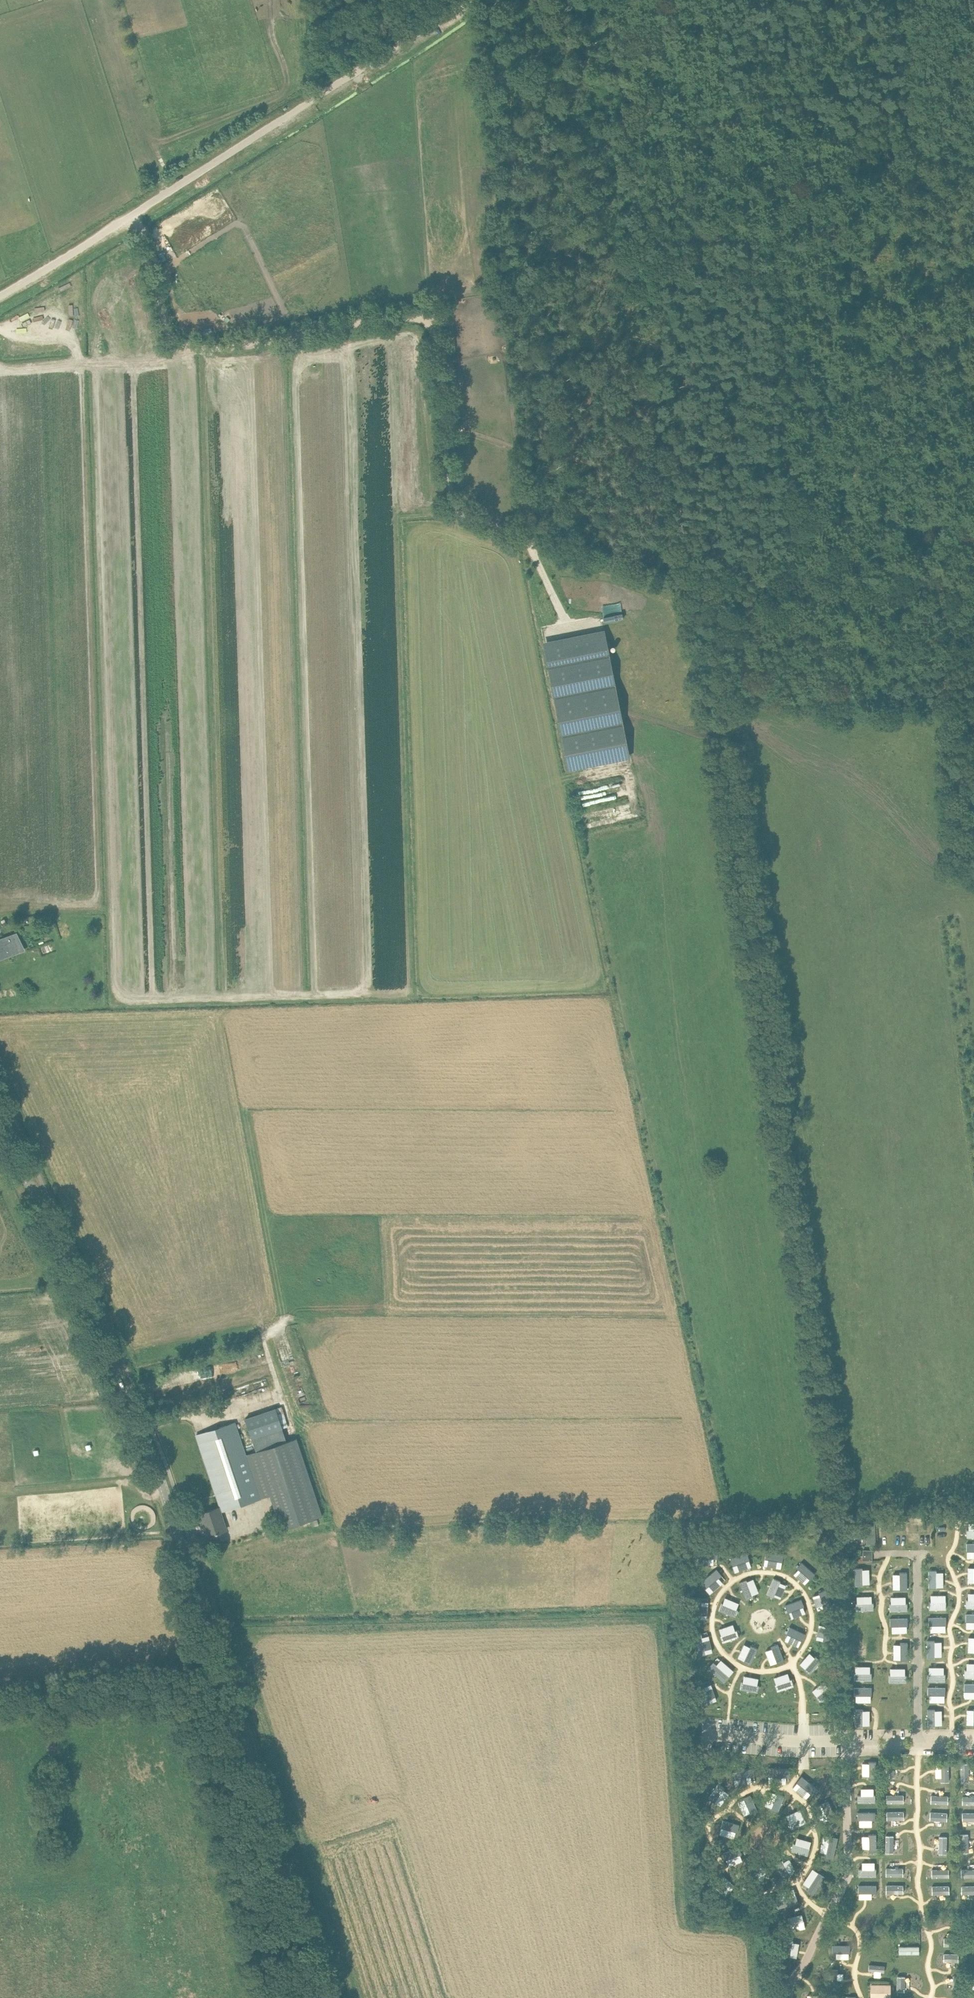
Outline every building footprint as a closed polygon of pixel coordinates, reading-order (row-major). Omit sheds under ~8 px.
[(605,629),(543,642),(568,770),(630,758),(605,629)] [(282,1407),(245,1419),(252,1438),(289,1426),(282,1407)] [(235,1422),(206,1431),(196,1434),(222,1511),(259,1499),(261,1506),(270,1503),(263,1480),(252,1450),(246,1431),(239,1433),(235,1422)] [(294,1438),(252,1450),(270,1495),(281,1529),(321,1516),(294,1438)] [(210,1535),(226,1530),(218,1507),(201,1513),(204,1524),(207,1524),(210,1535)] [(937,1539),(947,1539),(947,1521),(937,1521),(937,1539)] [(912,1524),(913,1532),(932,1531),(932,1524),(912,1524)] [(873,1549),(861,1549),(861,1558),(873,1558),(873,1549)] [(878,1565),(859,1565),(859,1572),(878,1573),(878,1565)] [(868,1605),(868,1624),(879,1624),(879,1605),(868,1605)] [(879,1651),(879,1633),(858,1632),(857,1650),(879,1651)] [(969,1654),(969,1632),(957,1633),(958,1654),(969,1654)] [(969,1675),(958,1675),(957,1696),(969,1696),(969,1675)] [(884,1695),(908,1696),(908,1687),(884,1686),(884,1695)] [(973,1719),(973,1702),(959,1703),(959,1719),(973,1719)] [(877,1759),(867,1759),(867,1786),(878,1785),(877,1759)] [(934,1760),(934,1767),(955,1766),(955,1759),(934,1760)] [(899,1775),(910,1775),(910,1767),(899,1767),(899,1775)] [(935,1787),(955,1788),(955,1780),(935,1780),(935,1787)] [(852,1799),(852,1807),(877,1808),(877,1800),(852,1799)] [(930,1809),(949,1809),(949,1801),(930,1800),(930,1809)] [(912,1817),(912,1804),(887,1803),(886,1816),(912,1817)] [(965,1827),(964,1834),(973,1835),(973,1827),(965,1827)] [(889,1828),(889,1836),(911,1836),(912,1828),(889,1828)] [(952,1849),(952,1842),(933,1842),(933,1847),(941,1848),(941,1853),(948,1853),(948,1849),(952,1849)] [(879,1877),(879,1858),(880,1858),(879,1848),(859,1848),(859,1867),(871,1867),(871,1877),(879,1877)] [(934,1879),(951,1879),(952,1861),(942,1861),(942,1873),(934,1873),(934,1879)] [(907,1878),(884,1877),(884,1886),(907,1887),(907,1878)] [(880,1900),(879,1883),(861,1885),(862,1901),(880,1900)] [(944,1896),(952,1896),(952,1883),(933,1884),(933,1896),(931,1896),(931,1906),(944,1905),(944,1896)] [(860,1924),(871,1924),(871,1916),(878,1916),(878,1905),(860,1906),(860,1924)] [(934,1931),(936,1967),(964,1965),(962,1939),(950,1940),(950,1930),(934,1931)] [(898,1953),(921,1953),(921,1946),(899,1945),(898,1953)] [(893,1979),(893,1962),(868,1962),(868,1970),(880,1970),(880,1979),(893,1979)] [(837,1974),(837,1997),(856,1997),(855,1973),(837,1974)] [(893,1997),(893,1982),(873,1983),(873,1997),(882,1997),(893,1997)] [(816,1988),(811,1985),(808,1993),(813,1995),(816,1988)] [(957,1994),(957,1986),(936,1986),(936,1993),(957,1994)]
